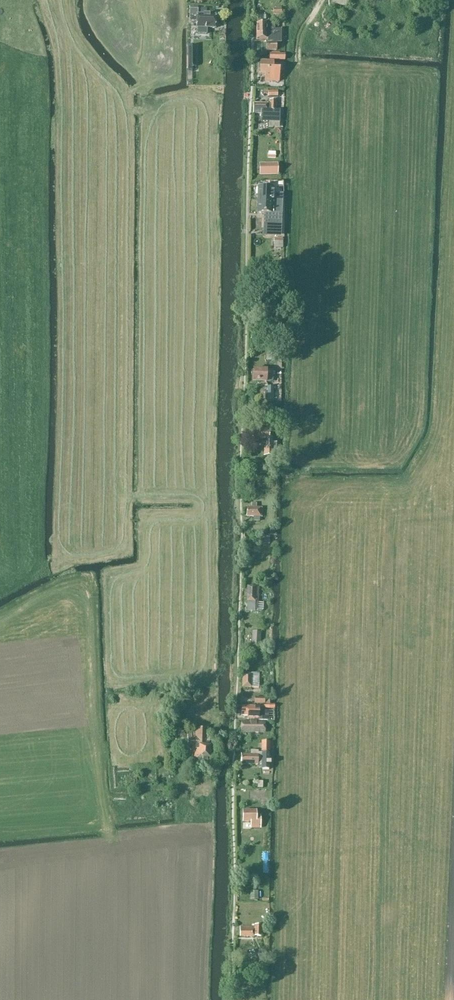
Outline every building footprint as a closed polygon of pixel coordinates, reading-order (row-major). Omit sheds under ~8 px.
[(214,29),(215,16),(198,16),(198,10),(189,10),(189,22),(196,23),(196,28),(197,28),(197,34),(206,35),(206,29),(214,29)] [(274,24),(256,24),(256,39),(267,39),(267,43),(265,43),(265,51),(276,51),(276,43),(281,43),(281,30),(274,30),(274,24)] [(196,47),(188,47),(188,67),(196,67),(196,47)] [(273,63),(260,63),(260,75),(265,75),(265,82),(278,82),(279,70),(273,69),(273,63)] [(276,111),(276,100),(269,100),(269,104),(253,104),(253,114),(261,114),(261,122),(280,123),(280,111),(276,111)] [(279,176),(278,164),(259,164),(260,176),(279,176)] [(258,187),(257,200),(282,201),(282,195),(278,195),(278,196),(273,195),(273,188),(258,187)] [(282,201),(257,200),(257,214),(265,214),(265,218),(264,218),(263,226),(268,226),(268,231),(280,231),(281,208),(282,208),(282,201)] [(283,249),(283,237),(274,237),(274,249),(283,249)] [(273,377),(273,371),(267,371),(267,370),(253,370),(252,382),(266,382),(266,377),(273,377)] [(276,456),(276,443),(273,443),(273,438),(269,438),(269,429),(251,428),(250,439),(265,440),(265,447),(264,447),(264,455),(276,456)] [(252,504),(251,508),(247,507),(247,517),(254,517),(253,522),(259,522),(260,517),(262,517),(263,508),(257,508),(257,504),(252,504)] [(270,537),(260,536),(259,544),(270,545),(270,537)] [(259,587),(256,587),(247,587),(246,611),(255,611),(255,610),(258,610),(258,601),(259,601),(259,587)] [(260,646),(260,632),(253,632),(252,646),(260,646)] [(257,674),(251,674),(242,674),(242,687),(257,687),(257,674)] [(255,710),(255,707),(242,706),(241,716),(248,716),(248,719),(258,719),(258,720),(267,721),(267,713),(259,713),(259,710),(255,710)] [(265,732),(265,722),(242,722),(242,732),(265,732)] [(210,763),(210,747),(205,747),(206,729),(195,729),(195,737),(188,737),(188,747),(192,747),(192,763),(210,763)] [(270,752),(270,742),(261,742),(261,752),(270,752)] [(258,764),(258,755),(258,751),(251,751),(251,755),(241,755),(241,764),(258,764)] [(270,756),(262,755),(262,765),(270,766),(270,756)] [(251,828),(260,828),(260,817),(256,817),(256,812),(242,812),(242,822),(251,822),(251,828)] [(262,937),(262,925),(255,925),(255,927),(241,926),(240,936),(262,937)] [(263,966),(255,966),(255,974),(263,974),(263,966)]
